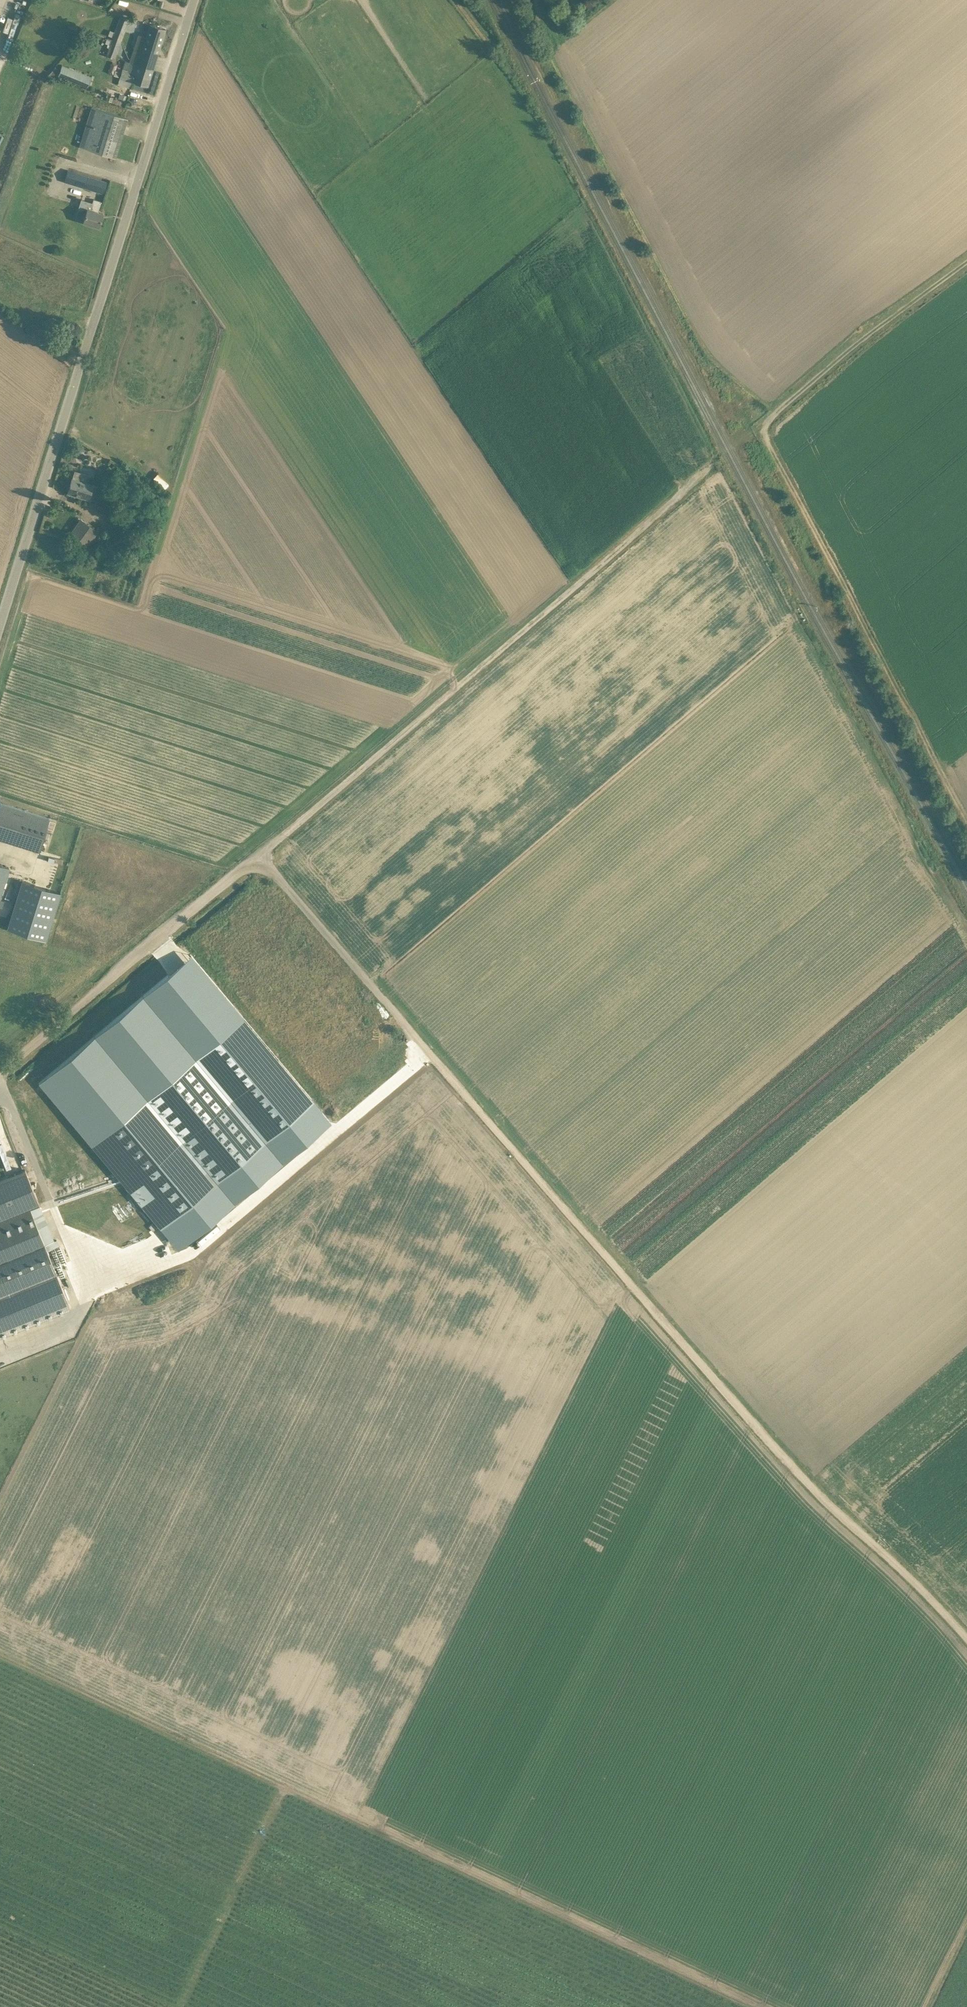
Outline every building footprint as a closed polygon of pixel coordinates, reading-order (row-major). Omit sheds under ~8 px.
[(112,39),(121,42),(130,18),(121,14),(112,39)] [(165,28),(149,23),(146,36),(138,34),(137,38),(130,62),(153,69),(165,28)] [(106,55),(114,58),(121,42),(112,39),(106,55)] [(147,86),(153,69),(130,62),(125,60),(120,77),(133,81),(132,81),(147,86)] [(62,64),(61,66),(58,75),(86,87),(90,76),(62,64)] [(108,92),(105,99),(112,101),(114,94),(108,92)] [(127,118),(118,115),(91,107),(79,146),(115,157),(127,118)] [(107,182),(68,169),(64,181),(103,194),(107,182)] [(101,201),(93,200),(92,202),(81,199),(75,218),(82,221),(99,226),(103,213),(98,211),(98,209),(100,202),(101,202),(101,201)] [(89,475),(84,474),(75,471),(72,478),(71,478),(67,492),(89,499),(98,502),(102,487),(87,483),(89,475)] [(87,546),(98,532),(81,519),(71,534),(87,546)] [(49,817),(0,802),(0,838),(39,850),(49,817)] [(10,868),(0,865),(0,901),(10,868)] [(57,893),(19,882),(4,930),(43,941),(57,893)] [(90,1143),(161,1225),(313,1096),(243,1015),(90,1143)] [(0,1148),(0,1149),(6,1173),(20,1170),(13,1145),(0,1148)] [(70,1308),(47,1250),(59,1245),(57,1239),(55,1240),(26,1169),(0,1180),(0,1336),(70,1308)]
